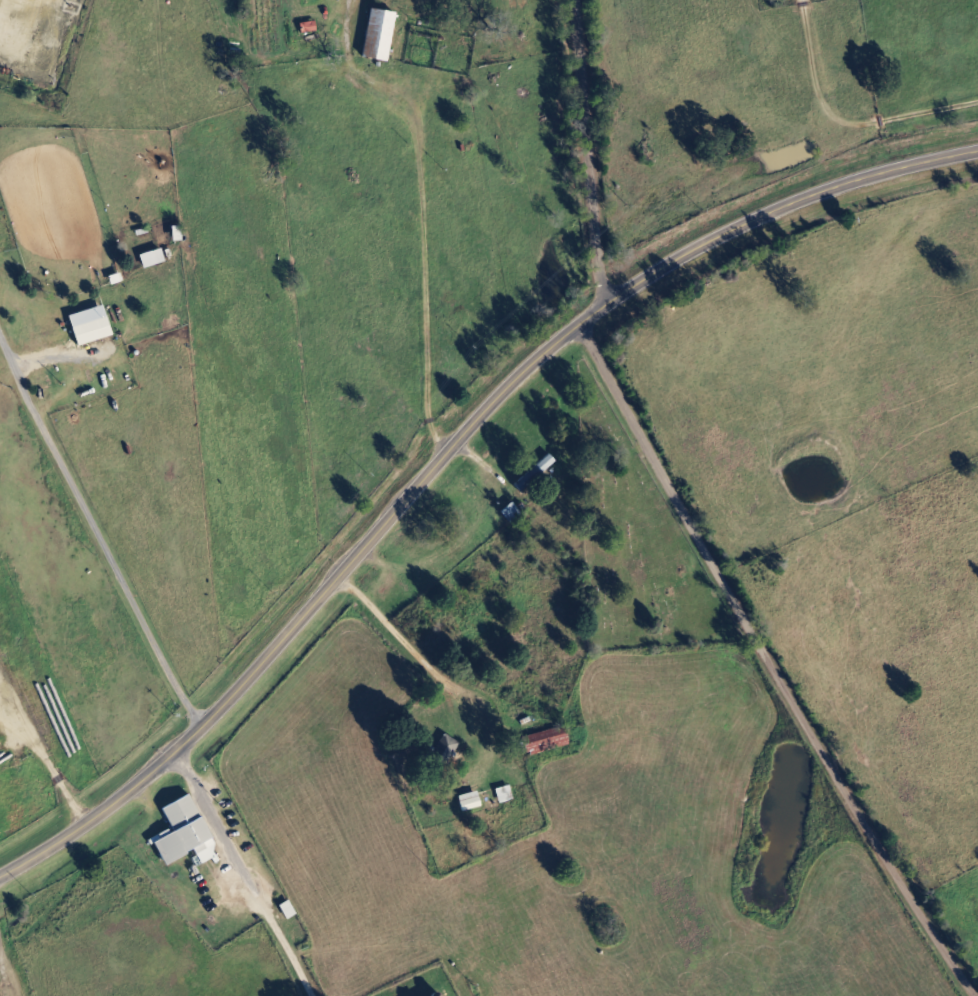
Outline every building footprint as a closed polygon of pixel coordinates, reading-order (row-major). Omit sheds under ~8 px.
[(399,13),(373,9),(367,59),(393,62),(399,13)] [(303,24),(304,34),(319,32),(318,22),(303,24)] [(147,269),(169,264),(166,250),(144,255),(147,269)] [(80,346),(116,339),(109,308),(74,315),(80,346)] [(516,486),(523,494),(558,462),(551,454),(516,486)] [(503,513),(512,525),(525,516),(516,504),(503,513)] [(527,737),(532,756),(573,746),(568,727),(527,737)] [(430,758),(443,769),(462,747),(450,735),(430,758)] [(464,812),(484,809),(481,793),(462,796),(464,812)] [(169,867),(198,853),(205,866),(224,856),(194,796),(165,810),(174,830),(155,839),(169,867)]
